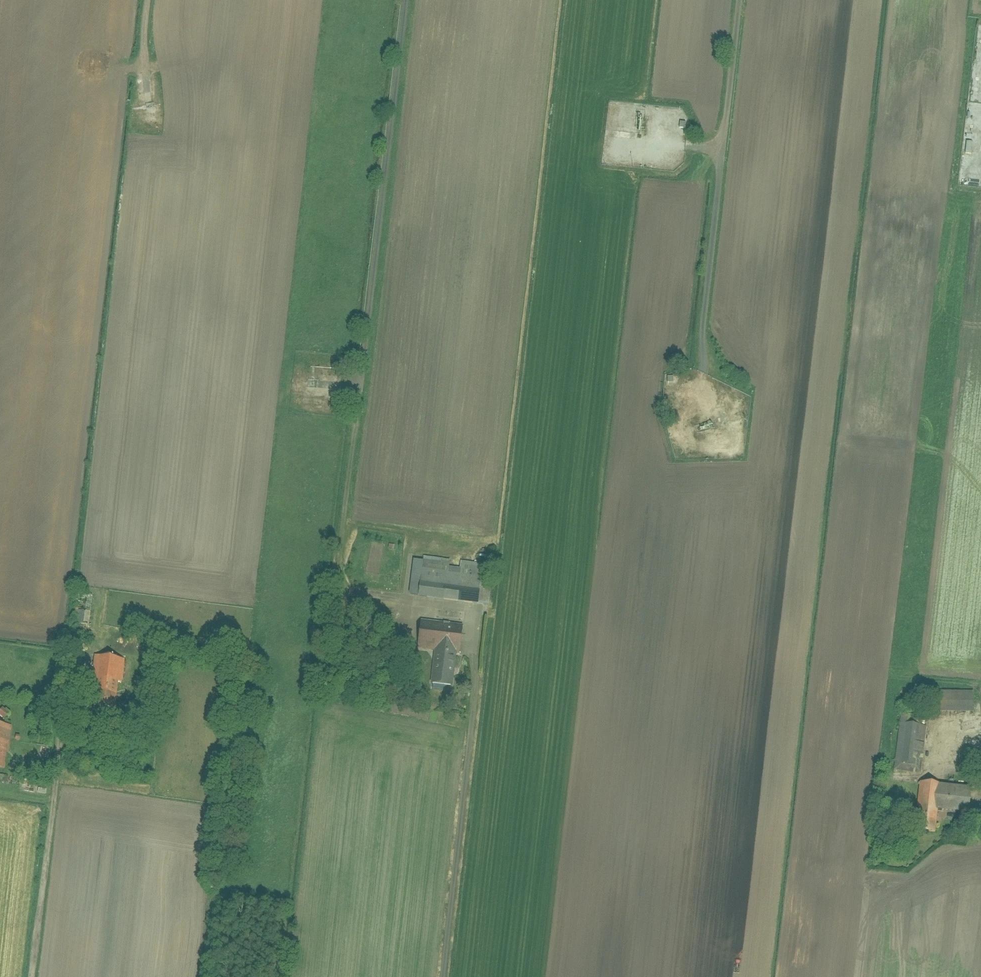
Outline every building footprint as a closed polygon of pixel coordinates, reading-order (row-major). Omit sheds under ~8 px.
[(424,558),(424,563),(412,561),(408,597),(480,606),(484,571),(482,570),(482,565),(461,562),(461,568),(451,566),(451,562),(424,558)] [(436,647),(432,685),(454,688),(459,650),(467,651),(470,627),(422,622),(419,645),(436,647)] [(122,663),(100,660),(93,711),(115,714),(122,663)] [(949,690),(948,721),(975,722),(977,692),(949,690)] [(901,710),(894,771),(917,774),(924,712),(901,710)] [(7,769),(11,727),(0,726),(0,768),(7,769)] [(920,784),(917,811),(970,817),(973,790),(920,784)]
